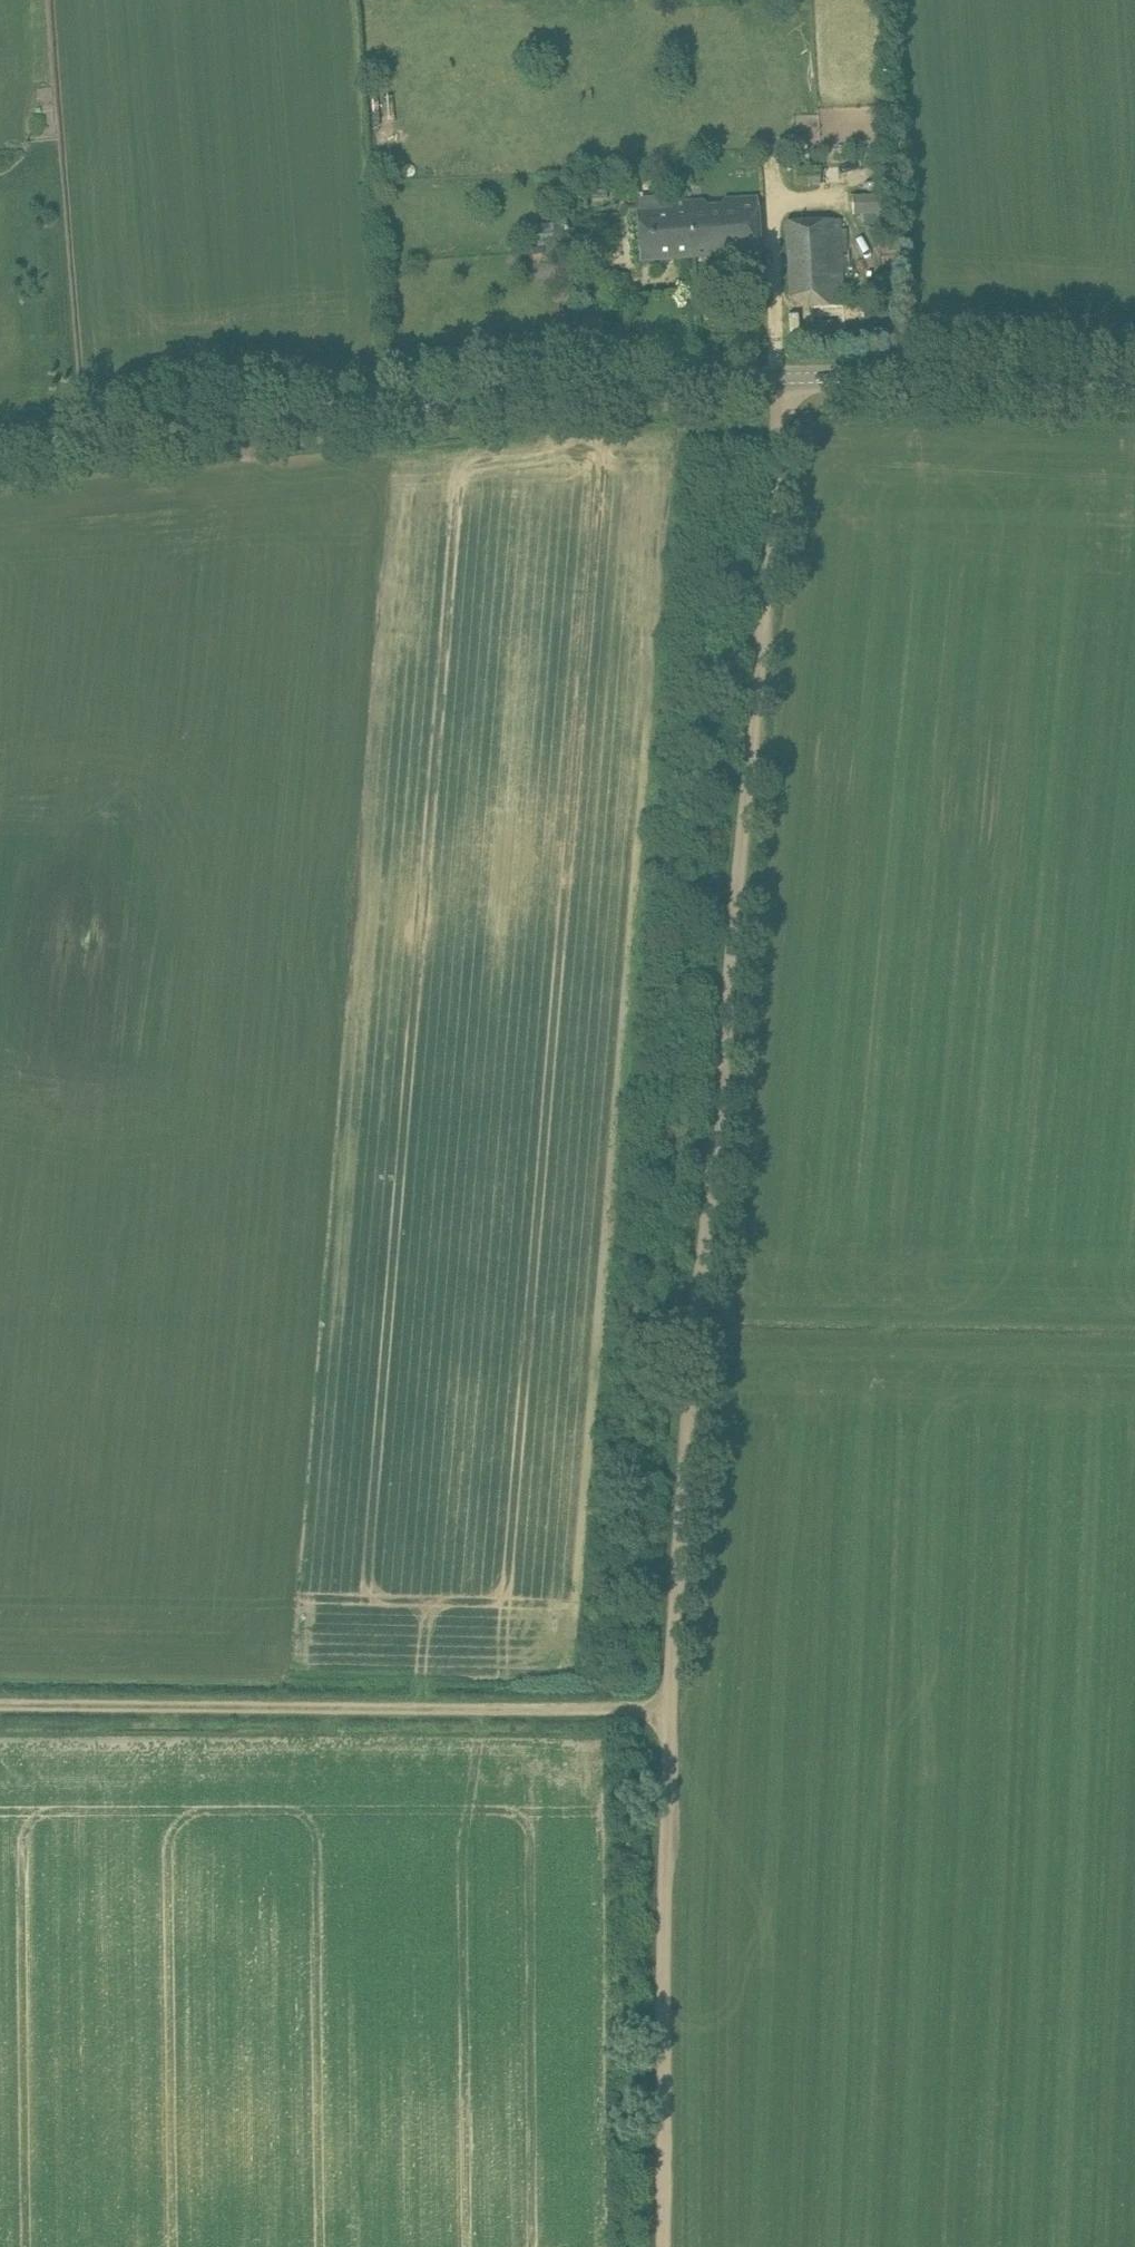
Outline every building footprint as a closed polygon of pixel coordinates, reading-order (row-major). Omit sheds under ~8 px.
[(881,193),(853,194),(854,213),(882,212),(881,193)] [(694,240),(695,257),(760,252),(757,198),(723,200),(721,204),(707,205),(705,201),(686,202),(688,240),(694,240)] [(673,211),(638,213),(641,260),(695,257),(694,240),(688,240),(686,202),(684,202),(684,200),(672,201),(673,211)] [(841,219),(786,222),(789,297),(808,308),(845,306),(841,230),(841,219)] [(528,224),(529,245),(554,243),(552,223),(528,224)]
